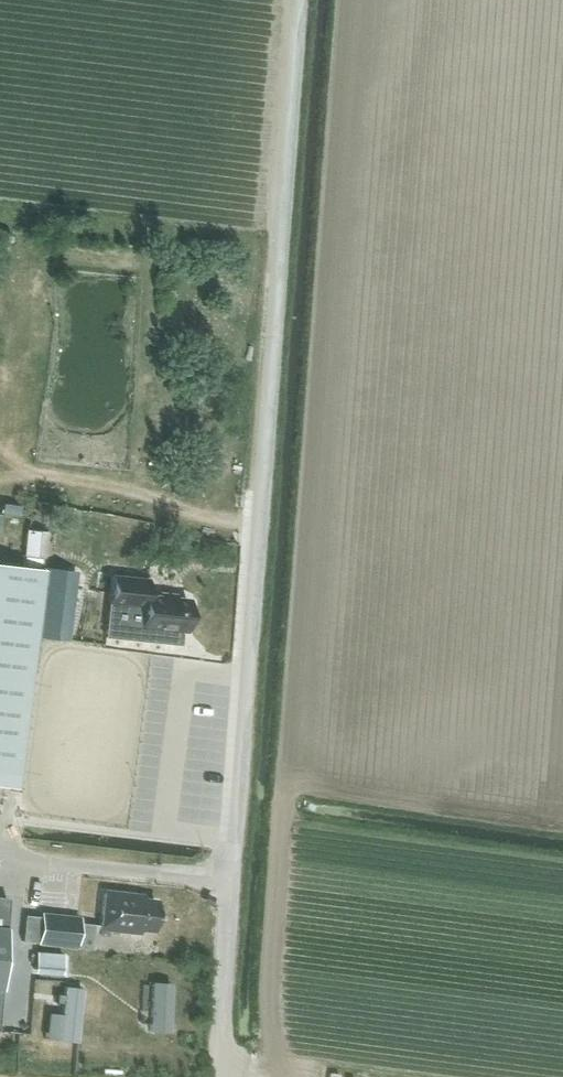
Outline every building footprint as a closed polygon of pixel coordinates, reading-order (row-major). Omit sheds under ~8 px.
[(1,504),(0,508),(0,514),(16,516),(17,507),(1,504)] [(25,533),(22,559),(43,561),(46,535),(25,533)] [(14,789),(33,640),(43,570),(0,564),(0,787),(14,789)] [(45,568),(36,635),(60,638),(69,571),(45,568)] [(105,623),(104,635),(178,644),(179,632),(184,632),(187,599),(144,594),(146,578),(111,574),(105,623)] [(139,931),(139,927),(152,928),(155,903),(128,900),(128,896),(103,893),(99,927),(139,931)] [(39,917),(36,944),(76,948),(79,921),(39,917)] [(33,952),(32,968),(59,970),(60,954),(33,952)] [(177,970),(176,983),(192,983),(193,971),(177,970)] [(86,978),(83,1028),(99,1030),(102,979),(86,978)] [(157,985),(154,1033),(170,1034),(173,986),(157,985)] [(61,986),(55,1038),(75,1040),(81,988),(61,986)] [(47,1012),(46,1023),(56,1025),(57,1014),(47,1012)]
